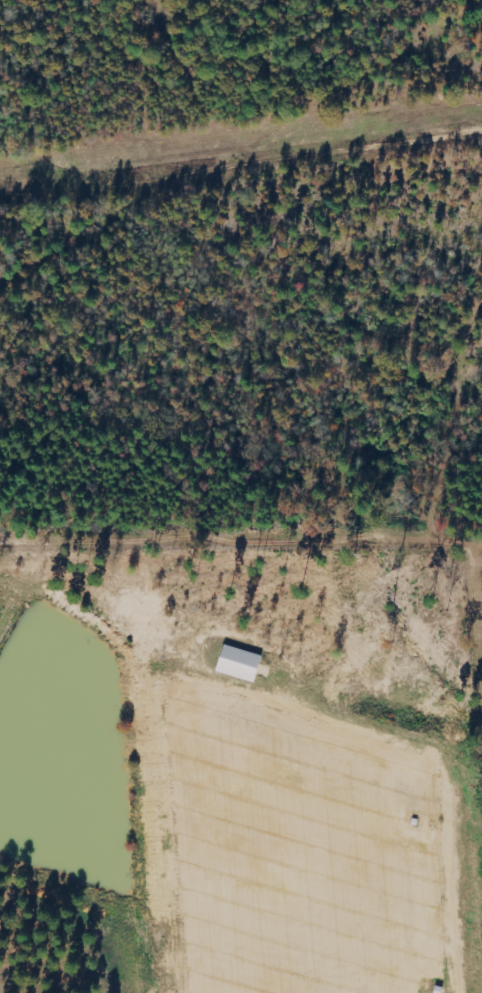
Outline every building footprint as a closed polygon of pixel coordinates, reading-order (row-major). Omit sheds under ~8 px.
[(258,683),(267,657),(229,645),(221,671),(258,683)]
